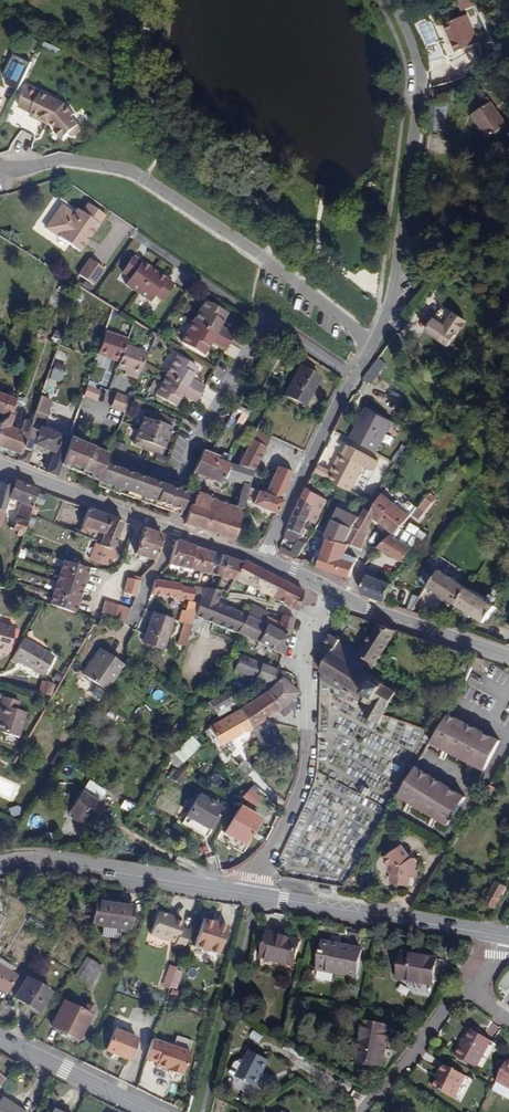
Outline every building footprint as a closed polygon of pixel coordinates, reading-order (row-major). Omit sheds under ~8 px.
[(462,9),(475,4),(473,0),(458,0),(462,9)] [(443,24),(455,51),(476,42),(464,15),(443,24)] [(422,26),(427,43),(437,40),(432,23),(422,26)] [(427,54),(428,62),(441,58),(438,44),(425,48),(427,54)] [(11,54),(2,75),(5,86),(16,91),(30,62),(11,54)] [(60,104),(23,86),(13,107),(26,113),(24,116),(35,121),(37,118),(45,123),(52,129),(51,130),(58,139),(65,133),(67,135),(71,135),(76,131),(76,127),(67,116),(69,114),(60,104)] [(451,92),(449,87),(436,92),(437,97),(451,92)] [(490,102),(472,115),(488,138),(506,125),(490,102)] [(450,132),(453,112),(441,111),(438,131),(450,132)] [(47,228),(81,251),(105,216),(88,204),(83,212),(74,214),(62,206),(47,228)] [(132,276),(127,284),(151,301),(157,292),(164,297),(175,283),(134,256),(124,270),(132,276)] [(93,283),(104,267),(90,258),(79,273),(93,283)] [(227,312),(206,300),(183,341),(204,353),(212,340),(225,348),(234,333),(220,325),(227,312)] [(440,308),(426,334),(450,347),(464,322),(440,308)] [(99,350),(121,358),(118,364),(139,372),(148,349),(126,341),(129,335),(107,327),(99,350)] [(198,365),(177,354),(156,393),(176,404),(182,393),(196,400),(205,385),(191,377),(198,365)] [(364,382),(370,384),(385,364),(377,358),(367,370),(362,379),(363,381),(363,383),(364,383),(364,382)] [(64,366),(53,363),(48,377),(59,381),(64,366)] [(286,394),(306,405),(321,377),(300,366),(286,394)] [(87,387),(84,396),(98,401),(101,392),(87,387)] [(9,416),(17,396),(17,395),(9,393),(8,396),(0,393),(0,413),(9,416)] [(132,399),(117,394),(112,407),(127,412),(132,399)] [(32,423),(23,420),(19,430),(10,426),(19,405),(23,406),(26,399),(17,396),(9,416),(0,424),(0,447),(20,455),(17,460),(19,461),(32,423)] [(41,396),(32,423),(19,461),(27,464),(34,445),(54,453),(47,471),(57,475),(61,465),(69,438),(70,437),(62,434),(42,426),(52,400),(41,396)] [(376,452),(393,421),(367,407),(351,439),(376,452)] [(176,418),(148,408),(136,443),(164,453),(176,418)] [(251,486),(255,470),(241,463),(253,439),(257,432),(247,427),(231,420),(226,429),(218,445),(221,446),(218,454),(205,449),(195,470),(197,471),(223,481),(224,478),(244,483),(238,506),(219,500),(219,499),(216,498),(213,499),(213,497),(198,492),(194,504),(192,504),(186,521),(186,523),(236,540),(237,537),(240,524),(248,499),(251,486)] [(257,432),(253,439),(267,447),(273,436),(259,429),(257,432)] [(61,465),(101,482),(108,463),(111,455),(93,448),(94,446),(88,443),(87,446),(69,438),(61,465)] [(241,463),(255,470),(267,447),(253,439),(241,463)] [(346,455),(344,454),(334,472),(331,471),(322,466),(318,474),(330,480),(333,474),(353,485),(364,464),(374,470),(379,460),(351,446),(346,455)] [(341,452),(331,471),(334,472),(344,454),(341,452)] [(158,463),(168,466),(170,460),(160,457),(158,463)] [(108,463),(101,482),(100,483),(182,511),(189,491),(108,463)] [(318,474),(322,466),(317,463),(313,471),(318,474)] [(269,494),(284,500),(296,474),(297,474),(287,469),(287,467),(282,465),(281,466),(280,466),(279,469),(277,474),(272,482),(269,494)] [(6,476),(0,496),(0,525),(1,525),(9,498),(22,502),(17,518),(13,529),(18,531),(26,533),(31,516),(40,488),(6,476)] [(284,500),(269,494),(251,486),(248,499),(255,501),(255,504),(279,513),(284,500)] [(370,514),(374,518),(394,534),(400,527),(409,516),(394,503),(382,494),(376,502),(371,512),(370,514)] [(417,518),(431,502),(426,497),(416,508),(411,514),(417,518)] [(314,507),(300,498),(287,528),(285,535),(294,539),(299,538),(311,513),(318,517),(321,512),(314,507)] [(394,503),(409,516),(411,514),(416,508),(408,501),(404,506),(398,501),(396,501),(394,503)] [(316,503),(314,507),(321,512),(323,508),(316,503)] [(101,533),(104,534),(111,515),(90,507),(83,526),(101,533)] [(359,516),(358,518),(366,521),(362,532),(368,534),(374,518),(370,514),(371,512),(366,508),(365,507),(359,516)] [(350,578),(357,557),(347,553),(350,544),(346,543),(354,527),(353,527),(358,518),(359,516),(338,508),(329,536),(327,537),(329,540),(327,545),(324,545),(322,553),(320,552),(315,566),(350,578)] [(111,515),(104,534),(101,543),(98,541),(93,556),(109,562),(110,557),(114,559),(118,549),(114,548),(124,519),(111,515)] [(347,553),(357,557),(368,534),(362,532),(366,521),(358,518),(353,527),(354,527),(346,543),(350,544),(347,553)] [(248,527),(240,524),(237,537),(244,540),(248,527)] [(138,553),(137,553),(157,560),(165,534),(146,527),(138,553)] [(393,536),(412,547),(416,540),(415,536),(400,527),(394,534),(393,536)] [(390,534),(377,547),(403,562),(412,547),(393,536),(390,534)] [(236,580),(237,577),(245,561),(178,539),(171,564),(222,576),(220,590),(223,590),(231,592),(236,580)] [(306,542),(305,544),(298,539),(292,549),(300,552),(295,559),(303,562),(312,546),(306,542)] [(300,552),(292,549),(281,545),(279,550),(281,554),(295,559),(300,552)] [(246,559),(245,561),(237,577),(298,610),(305,590),(246,559)] [(89,567),(65,560),(51,605),(75,614),(76,609),(82,592),(83,589),(88,571),(89,567)] [(455,604),(467,587),(440,568),(428,586),(455,604)] [(91,572),(88,571),(83,589),(85,590),(91,572)] [(361,588),(363,594),(384,601),(391,583),(368,574),(364,583),(361,588)] [(126,592),(138,596),(141,580),(130,577),(126,592)] [(156,579),(152,593),(195,600),(197,587),(182,585),(182,583),(156,579)] [(193,626),(189,639),(202,636),(209,621),(214,623),(240,633),(248,614),(224,604),(219,602),(223,590),(220,590),(206,587),(200,606),(196,616),(193,626)] [(495,605),(467,587),(455,604),(483,622),(495,605)] [(84,593),(82,592),(76,609),(79,611),(84,593)] [(103,613),(105,613),(125,621),(132,609),(106,601),(103,613)] [(189,613),(196,616),(200,606),(189,602),(186,612),(189,613)] [(267,615),(268,616),(269,613),(253,605),(248,614),(263,622),(267,615)] [(166,641),(174,619),(154,613),(147,634),(166,641)] [(186,623),(193,626),(196,616),(189,613),(186,623)] [(284,655),(291,636),(263,622),(248,614),(240,633),(284,655)] [(267,615),(263,622),(291,636),(296,620),(295,618),(283,615),(280,623),(268,616),(267,615)] [(189,639),(193,626),(186,623),(180,642),(187,644),(189,639)] [(323,645),(364,670),(370,660),(376,664),(397,631),(397,630),(377,623),(358,653),(338,643),(340,640),(330,633),(323,645)] [(6,655),(13,629),(0,626),(0,653),(6,655)] [(163,649),(166,641),(147,634),(144,643),(163,649)] [(23,639),(13,658),(43,675),(54,657),(23,639)] [(398,691),(364,670),(323,645),(321,648),(330,654),(322,667),(320,670),(321,671),(331,677),(327,683),(341,691),(344,685),(362,696),(361,697),(363,698),(365,696),(368,698),(366,701),(371,704),(364,714),(378,723),(384,715),(398,691)] [(313,662),(322,667),(330,654),(321,648),(313,662)] [(128,665),(105,650),(87,675),(110,691),(128,665)] [(274,677),(277,671),(278,669),(242,655),(236,669),(271,684),(272,683),(274,677)] [(472,655),(467,665),(475,668),(480,658),(472,655)] [(278,669),(277,671),(274,677),(272,683),(271,684),(265,688),(266,691),(280,710),(277,712),(279,714),(284,718),(296,708),(289,701),(297,694),(297,693),(284,678),(287,675),(288,672),(287,672),(283,671),(279,670),(278,669)] [(55,684),(42,681),(39,691),(52,695),(55,684)] [(210,701),(216,712),(228,706),(231,710),(237,706),(227,691),(220,695),(210,701)] [(280,710),(266,691),(241,708),(253,728),(277,712),(280,710)] [(17,738),(23,714),(15,711),(18,703),(1,698),(0,701),(0,716),(0,717),(0,733),(17,738)] [(352,716),(358,701),(348,698),(343,712),(352,716)] [(228,706),(216,712),(219,717),(231,710),(228,706)] [(253,728),(241,708),(240,708),(210,727),(205,731),(208,737),(214,733),(222,746),(253,728)] [(443,761),(448,751),(467,761),(462,771),(467,773),(472,764),(482,769),(497,741),(445,713),(436,733),(431,742),(443,748),(438,758),(443,761)] [(259,739),(261,742),(272,736),(266,724),(254,731),(259,739)] [(191,738),(175,752),(187,765),(203,750),(200,747),(201,746),(193,738),(192,739),(191,738)] [(298,742),(288,742),(289,760),(299,760),(298,742)] [(243,760),(237,766),(246,776),(252,770),(243,760)] [(188,773),(179,767),(171,779),(179,784),(188,773)] [(447,825),(465,798),(416,767),(399,795),(408,801),(403,810),(407,813),(413,803),(433,816),(427,825),(432,828),(437,819),(447,825)] [(260,798),(248,788),(241,797),(253,807),(260,798)] [(78,818),(86,823),(99,802),(83,791),(69,812),(78,818)] [(187,815),(208,827),(219,806),(199,794),(187,815)] [(251,831),(259,817),(240,806),(232,820),(251,831)] [(410,875),(411,867),(416,868),(418,859),(415,856),(412,856),(411,857),(401,843),(384,855),(390,862),(389,868),(391,870),(390,877),(392,880),(408,883),(410,875)] [(505,884),(496,879),(484,901),(493,906),(505,884)] [(111,930),(129,933),(133,904),(97,898),(93,923),(112,926),(111,930)] [(182,921),(157,912),(149,934),(181,945),(186,930),(180,927),(182,921)] [(219,953),(227,926),(204,919),(195,944),(219,953)] [(268,932),(262,956),(294,964),(301,940),(268,932)] [(357,975),(362,949),(324,942),(319,968),(357,975)] [(116,957),(122,960),(129,947),(123,944),(116,957)] [(437,958),(404,952),(399,977),(433,983),(437,958)] [(8,992),(18,976),(11,972),(14,967),(0,958),(0,987),(8,992)] [(88,959),(76,978),(90,987),(102,968),(88,959)] [(177,986),(178,984),(181,976),(174,974),(171,984),(177,986)] [(40,1011),(51,992),(26,977),(15,996),(40,1011)] [(51,1025),(80,1039),(94,1012),(96,1007),(86,1003),(83,1008),(63,999),(51,1025)] [(356,1060),(382,1065),(390,1028),(365,1023),(361,1041),(356,1040),(354,1054),(357,1055),(356,1060)] [(138,1038),(115,1028),(106,1050),(129,1060),(138,1038)] [(492,1039),(474,1029),(466,1042),(464,1041),(457,1053),(477,1065),(492,1039)] [(157,1039),(153,1038),(146,1058),(150,1059),(157,1039)] [(191,1051),(157,1039),(150,1059),(158,1062),(157,1065),(183,1074),(191,1051)] [(239,1075),(257,1085),(271,1058),(253,1049),(248,1060),(245,1058),(237,1062),(232,1071),(239,1075)] [(508,1058),(497,1079),(508,1086),(508,1058)] [(434,1085),(454,1096),(466,1074),(444,1062),(440,1069),(442,1070),(434,1085)] [(493,1087),(505,1094),(508,1086),(497,1079),(495,1083),(493,1087)] [(1,1099),(0,1100),(0,1111),(22,1111),(1,1099)]
